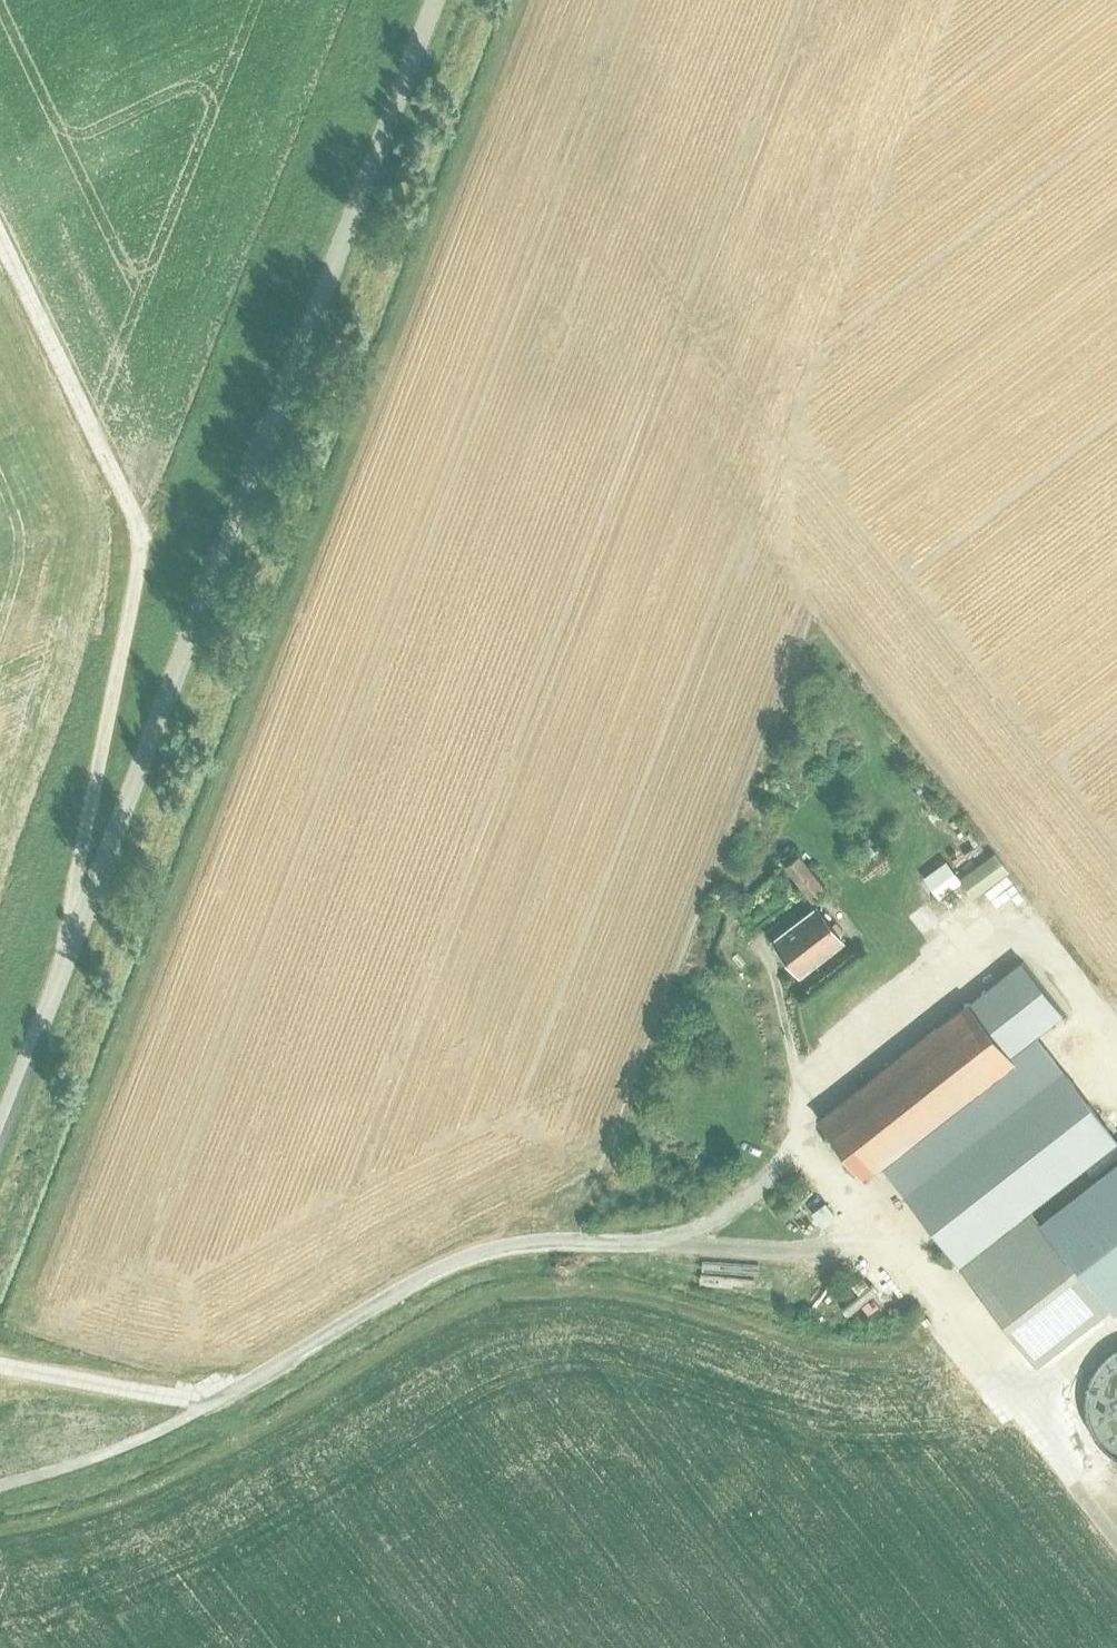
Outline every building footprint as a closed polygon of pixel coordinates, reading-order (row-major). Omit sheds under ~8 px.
[(939,896),(960,880),(972,897),(1008,870),(995,852),(959,879),(946,862),(925,878),(939,896)] [(785,865),(813,903),(827,892),(799,855),(785,865)] [(772,940),(799,976),(843,941),(816,906),(772,940)] [(820,1119),(865,1178),(882,1165),(959,1263),(1036,1363),(1107,1308),(1029,1208),(1116,1140),(1037,1037),(1056,1022),(1066,1014),(1024,960),(968,1005),(966,1004),(943,1022),(820,1119)] [(1042,1219),(1109,1306),(1113,1311),(1116,1308),(1116,1160),(1042,1219)]
